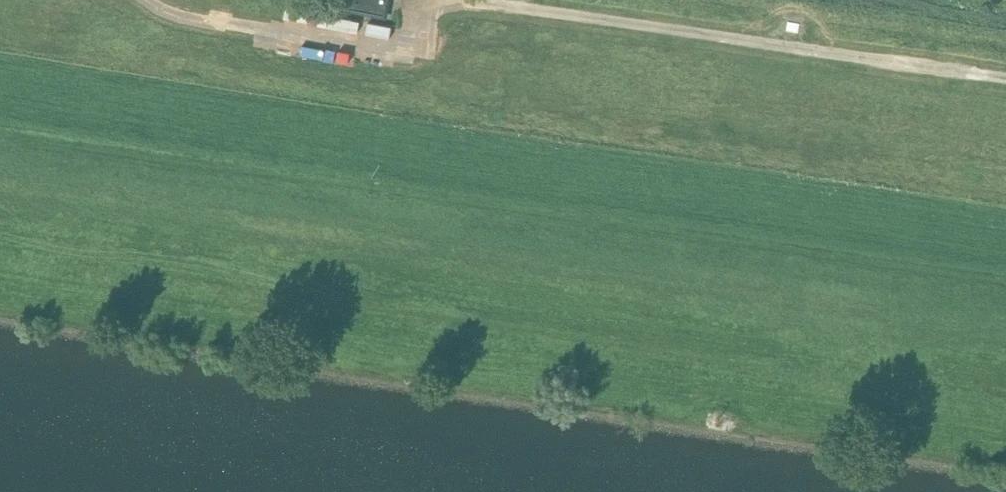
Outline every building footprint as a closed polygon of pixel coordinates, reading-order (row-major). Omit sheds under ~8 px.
[(344,8),(385,16),(388,0),(345,0),(344,8)]
